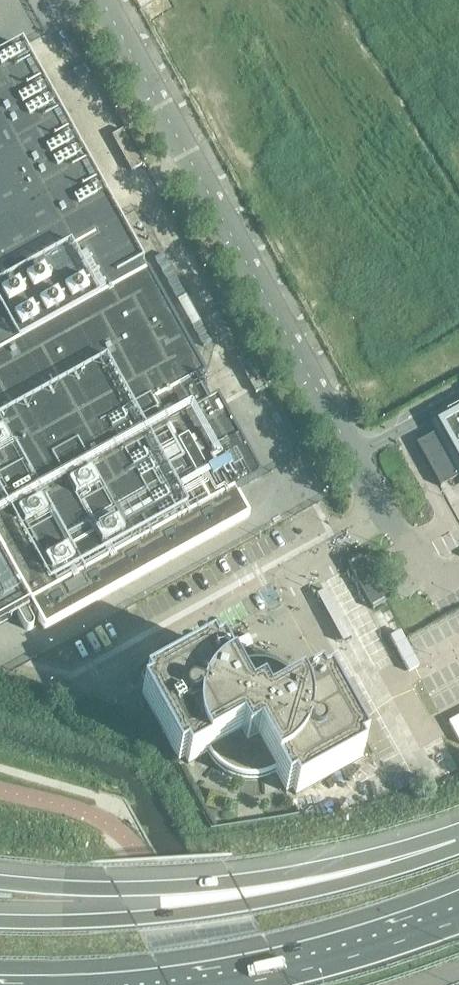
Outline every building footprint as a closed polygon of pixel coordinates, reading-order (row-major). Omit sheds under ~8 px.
[(145,275),(139,265),(142,263),(21,47),(0,59),(0,355),(145,275)] [(193,249),(177,258),(233,360),(249,351),(193,249)] [(148,274),(145,275),(0,355),(0,621),(16,613),(23,626),(23,627),(26,628),(29,629),(31,628),(33,626),(34,624),(34,622),(33,620),(29,613),(32,611),(43,630),(44,631),(45,631),(249,518),(249,517),(238,498),(237,498),(236,498),(234,494),(260,480),(260,479),(260,478),(217,400),(216,399),(215,399),(208,403),(197,381),(204,378),(204,377),(204,376),(148,274)] [(428,419),(436,436),(415,447),(438,489),(458,477),(458,402),(428,419)] [(386,603),(361,558),(360,557),(347,564),(372,610),(386,603)] [(365,748),(341,704),(328,682),(322,686),(318,679),(299,690),(297,686),(294,682),(290,678),(287,675),(283,672),(278,669),(273,667),(268,666),(265,665),(260,664),(256,664),(253,664),(250,664),(245,665),(240,667),(235,668),(231,671),(221,651),(214,655),(211,648),(165,674),(160,665),(141,675),(146,684),(144,685),(148,692),(141,695),(179,762),(185,758),(188,764),(207,754),(209,757),(210,759),(211,760),(213,763),(215,765),(219,769),(223,772),(228,775),(232,777),(237,779),(241,780),(244,780),(250,781),(253,781),(258,780),(263,779),(267,778),(272,776),(276,773),(286,792),(293,789),(296,795),(362,758),(358,752),(365,748)]
